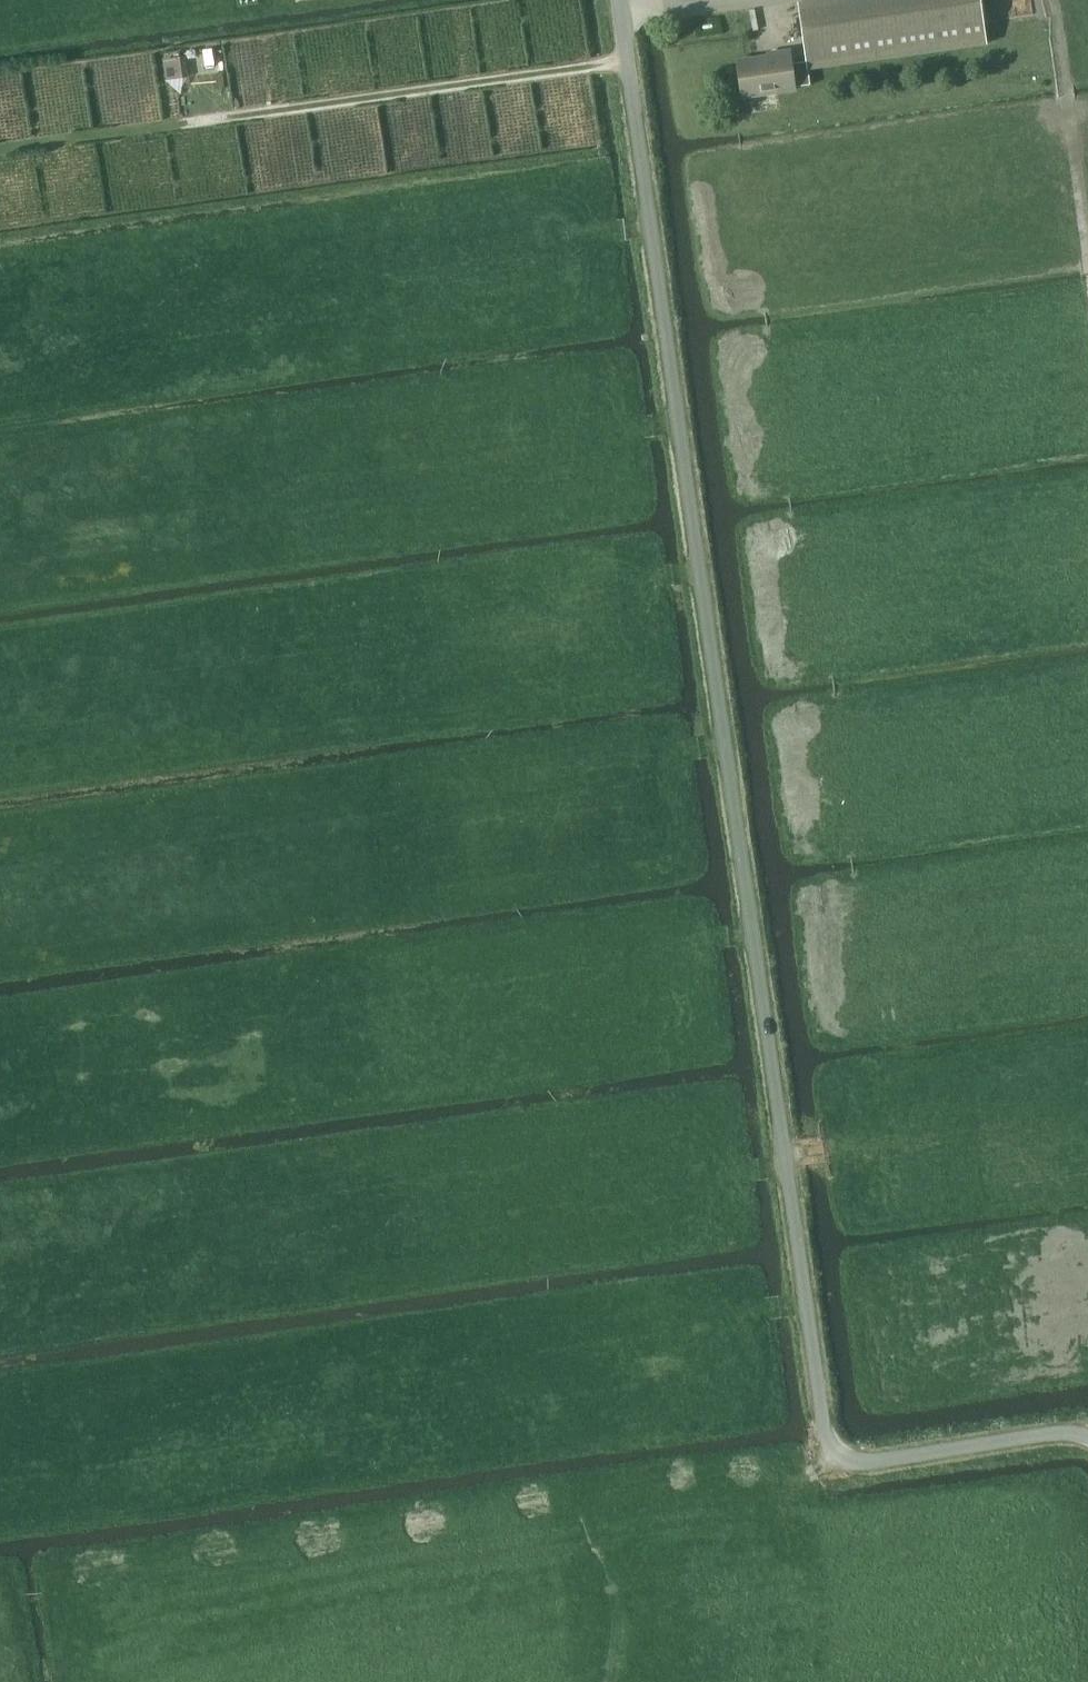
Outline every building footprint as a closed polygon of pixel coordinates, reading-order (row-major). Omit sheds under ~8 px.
[(738,60),(743,96),(795,88),(795,86),(811,84),(809,68),(987,42),(981,0),(810,0),(800,1),(808,60),(792,62),(790,49),(770,52),(770,55),(738,60)] [(165,54),(166,73),(187,73),(187,53),(165,54)]
